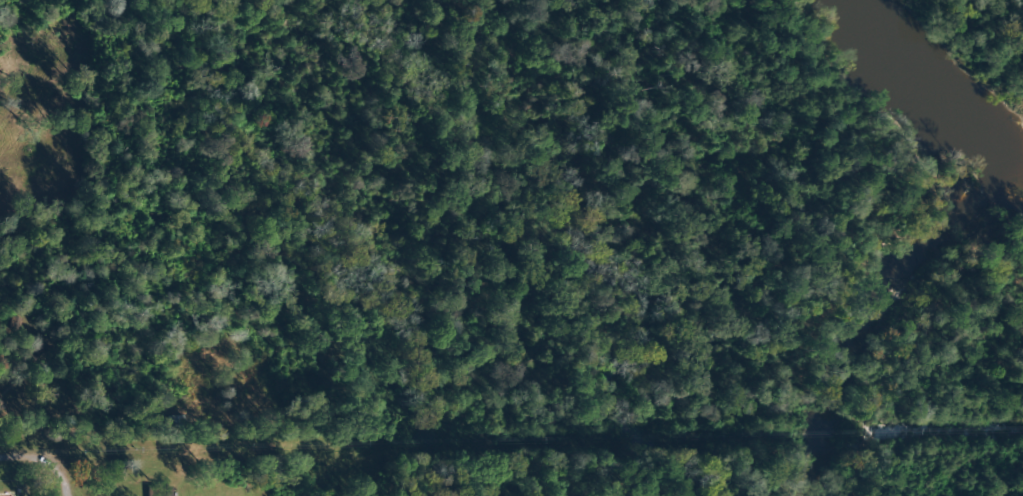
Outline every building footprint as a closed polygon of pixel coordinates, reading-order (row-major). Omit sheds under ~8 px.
[(170,487),(147,488),(147,495),(171,495),(170,487)]
